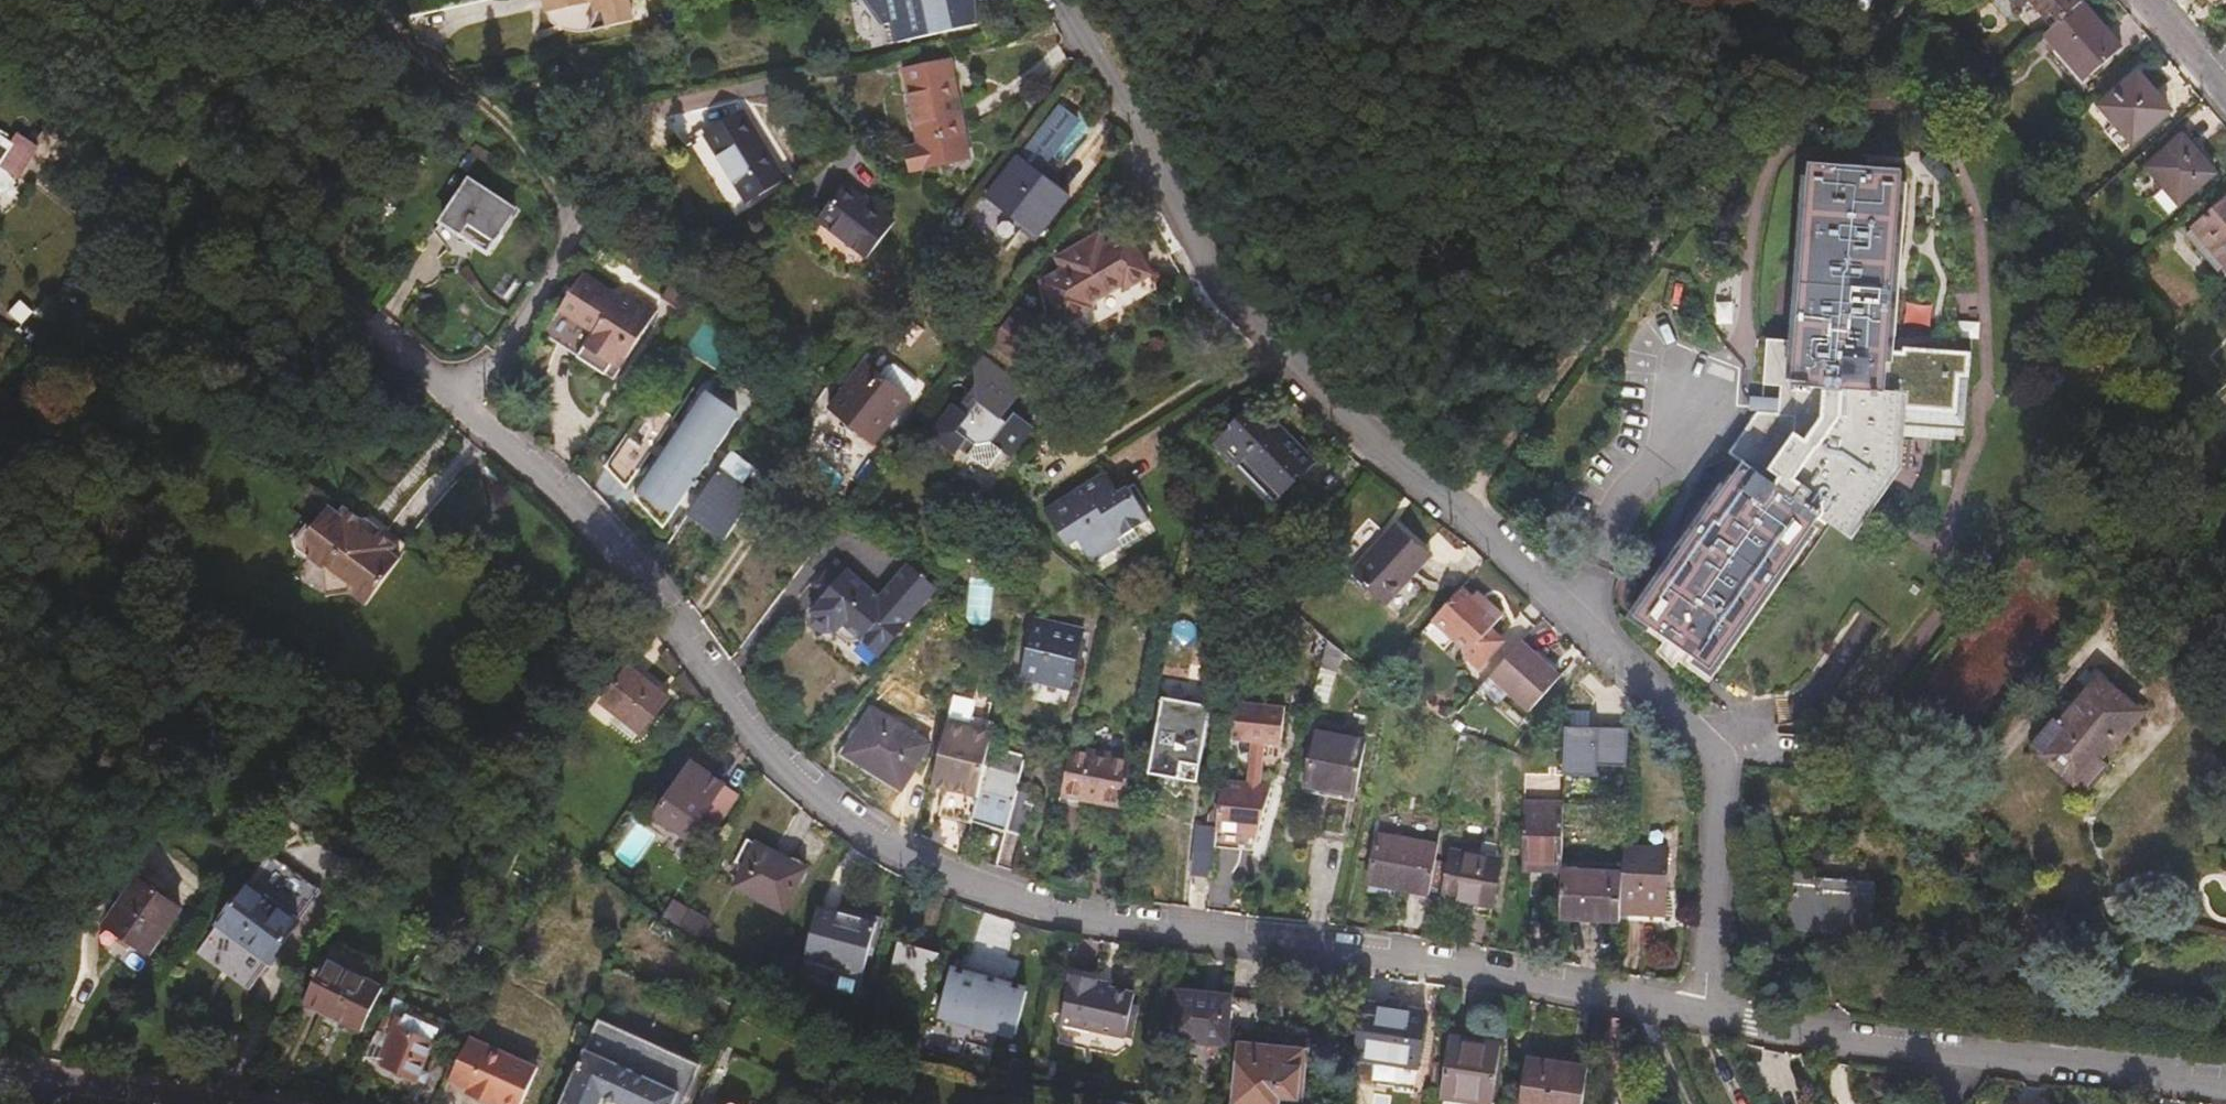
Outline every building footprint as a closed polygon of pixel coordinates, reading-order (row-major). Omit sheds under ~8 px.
[(542,12),(553,1),(556,4),(560,5),(563,5),(567,5),(570,2),(572,0),(539,0),(542,12)] [(589,4),(589,7),(590,11),(591,15),(590,19),(587,26),(584,31),(627,21),(622,0),(577,0),(589,4)] [(976,0),(900,0),(903,11),(928,6),(935,35),(981,25),(976,0)] [(2084,3),(2081,0),(2012,0),(2020,10),(2031,1),(2054,28),(2084,3)] [(2054,28),(2046,35),(2084,79),(2121,46),(2084,3),(2054,28)] [(908,70),(923,145),(932,143),(936,165),(973,158),(953,61),(908,70)] [(2140,75),(2103,106),(2135,144),(2172,112),(2140,75)] [(788,177),(745,112),(709,135),(750,202),(788,177)] [(2167,188),(2181,205),(2217,174),(2184,137),(2148,167),(2167,188)] [(932,143),(923,145),(910,147),(915,169),(936,165),(932,143)] [(1073,196),(1019,157),(990,195),(1043,235),(1073,196)] [(1858,609),(1885,627),(1915,585),(1858,543),(1848,536),(1897,469),(1897,467),(1902,406),(1902,395),(1888,394),(1891,346),(1904,171),(1812,164),(1798,343),(1758,341),(1752,425),(1731,453),(1746,464),(1640,613),(1686,647),(1679,657),(1701,673),(1708,662),(1755,696),(1792,691),(1796,689),(1801,686),(1806,681),(1858,609)] [(469,178),(439,221),(463,235),(459,241),(486,255),(517,210),(469,178)] [(897,222),(849,184),(822,219),(870,257),(897,222)] [(2171,214),(2181,205),(2167,188),(2156,197),(2171,214)] [(2192,234),(2221,269),(2225,265),(2225,204),(2192,234)] [(1065,268),(1046,280),(1077,333),(1159,285),(1127,232),(1106,244),(1101,237),(1086,247),(1084,243),(1061,257),(1065,268)] [(664,297),(679,308),(696,282),(680,270),(664,297)] [(611,296),(614,291),(585,272),(544,334),(614,380),(658,311),(631,292),(623,304),(611,296)] [(20,280),(0,309),(0,311),(14,321),(35,291),(20,280)] [(1904,329),(1925,330),(1927,303),(1906,302),(1904,329)] [(1018,313),(1007,328),(1020,339),(1033,323),(1018,313)] [(84,359),(97,335),(78,323),(64,348),(84,359)] [(1007,328),(992,346),(1020,366),(1041,338),(1047,336),(1045,330),(1040,332),(1038,327),(1033,323),(1020,339),(1007,328)] [(1917,348),(1891,346),(1888,394),(1902,395),(1902,406),(1913,406),(1950,409),(1953,375),(1943,374),(1943,370),(1957,371),(1958,350),(1917,348)] [(956,405),(933,436),(959,455),(964,448),(992,467),(1005,449),(1015,456),(1036,427),(1019,414),(1012,423),(1006,417),(1028,387),(988,358),(978,370),(980,386),(962,409),(956,405)] [(869,363),(834,407),(878,442),(913,398),(869,363)] [(957,369),(938,394),(944,398),(962,374),(957,369)] [(0,395),(0,409),(8,415),(14,406),(0,395)] [(706,395),(683,428),(680,432),(677,437),(668,450),(661,460),(636,497),(665,528),(740,418),(706,395)] [(1271,481),(1284,493),(1316,460),(1281,425),(1277,429),(1270,422),(1272,419),(1256,405),(1250,411),(1249,410),(1233,427),(1235,429),(1221,443),(1265,487),(1271,481)] [(670,427),(673,422),(650,408),(625,444),(647,460),(653,453),(656,448),(658,444),(670,427)] [(683,428),(673,422),(670,427),(680,432),(683,428)] [(647,460),(625,444),(609,467),(629,488),(647,460)] [(668,450),(658,444),(656,448),(653,453),(661,460),(668,450)] [(693,511),(731,537),(757,496),(742,485),(755,466),(733,451),(693,511)] [(1120,492),(1107,472),(1048,509),(1070,546),(1081,539),(1095,562),(1139,534),(1136,528),(1151,518),(1130,486),(1120,492)] [(1278,500),(1284,493),(1271,481),(1265,487),(1278,500)] [(366,536),(366,527),(348,515),(345,521),(332,514),(315,539),(327,547),(317,564),(315,568),(330,579),(336,604),(356,598),(375,610),(404,561),(397,556),(400,549),(384,538),(375,542),(366,536)] [(1432,555),(1398,523),(1352,572),(1387,604),(1432,555)] [(372,524),(366,527),(366,536),(375,542),(384,538),(384,533),(372,524)] [(327,547),(315,539),(312,543),(317,564),(327,547)] [(817,623),(827,631),(839,630),(852,640),(864,639),(882,655),(940,587),(913,563),(883,596),(840,559),(820,583),(831,592),(816,609),(817,623)] [(1475,599),(1463,587),(1435,618),(1472,652),(1492,629),(1504,616),(1488,601),(1483,607),(1475,599)] [(1480,593),(1475,599),(1483,607),(1488,601),(1480,593)] [(1073,690),(1088,631),(1037,619),(1023,677),(1073,690)] [(1331,640),(1317,628),(1303,670),(1320,676),(1328,650),(1331,640)] [(1492,629),(1472,652),(1468,656),(1481,668),(1505,641),(1492,629)] [(1328,650),(1345,656),(1345,652),(1331,640),(1328,650)] [(1563,675),(1523,642),(1494,676),(1534,709),(1563,675)] [(1320,676),(1315,693),(1330,698),(1345,656),(1328,650),(1320,676)] [(643,732),(670,696),(630,666),(603,701),(643,732)] [(2101,677),(2090,691),(2096,696),(2107,682),(2101,677)] [(2042,754),(2071,780),(2094,752),(2102,759),(2121,738),(2113,731),(2135,705),(2107,682),(2096,696),(2090,691),(2061,724),(2041,750),(2044,752),(2042,754)] [(1152,768),(1166,770),(1179,755),(1180,754),(1204,758),(1214,699),(1166,690),(1152,768)] [(1235,735),(1252,737),(1264,738),(1284,740),(1286,705),(1239,701),(1235,735)] [(2113,731),(2121,738),(2143,712),(2135,705),(2113,731)] [(932,743),(874,708),(847,752),(905,787),(932,743)] [(950,720),(934,785),(947,788),(941,815),(971,822),(980,789),(987,765),(998,722),(979,716),(977,727),(950,720)] [(2036,745),(2041,750),(2061,724),(2056,720),(2036,745)] [(1349,844),(1370,737),(1317,727),(1306,781),(1326,786),(1316,837),(1349,844)] [(1557,777),(1594,779),(1594,766),(1621,767),(1623,729),(1559,727),(1557,777)] [(1252,737),(1247,781),(1259,782),(1264,738),(1252,737)] [(1135,757),(1074,746),(1065,795),(1086,799),(1088,792),(1127,799),(1135,757)] [(2094,752),(2071,780),(2078,786),(2081,783),(2088,790),(2109,765),(2102,759),(2094,752)] [(1179,755),(1166,770),(1164,773),(1183,789),(1198,771),(1179,755)] [(739,792),(693,760),(656,813),(689,837),(703,816),(716,825),(739,792)] [(989,825),(1007,830),(1016,800),(1023,776),(987,765),(980,789),(988,791),(981,815),(990,818),(989,825)] [(1218,827),(1216,845),(1244,847),(1246,830),(1259,831),(1272,783),(1259,782),(1247,781),(1223,778),(1220,808),(1218,827)] [(1016,800),(1007,830),(1025,835),(1035,806),(1016,800)] [(1561,868),(1564,803),(1527,801),(1524,868),(1561,870),(1561,868)] [(1209,811),(1208,826),(1218,827),(1220,808),(1213,808),(1209,811)] [(1193,874),(1213,876),(1216,845),(1218,827),(1208,826),(1198,826),(1193,874)] [(1246,830),(1244,847),(1255,849),(1259,831),(1246,830)] [(1369,884),(1429,895),(1431,886),(1436,860),(1439,844),(1379,833),(1369,884)] [(1483,854),(1503,858),(1505,845),(1486,841),(1483,854)] [(807,869),(758,842),(736,884),(785,910),(807,869)] [(1669,847),(1624,845),(1622,872),(1620,911),(1665,914),(1669,847)] [(1493,906),(1503,858),(1483,854),(1454,849),(1445,897),(1493,906)] [(1436,860),(1431,886),(1441,887),(1445,862),(1436,860)] [(1622,872),(1561,868),(1561,870),(1560,916),(1619,919),(1620,911),(1622,872)] [(1819,879),(1819,870),(1792,869),(1788,929),(1871,935),(1874,882),(1819,879)] [(150,953),(181,908),(137,877),(107,921),(150,953)] [(301,921),(249,883),(197,952),(248,992),(301,921)] [(859,988),(878,921),(819,905),(805,956),(841,965),(836,981),(839,987),(854,991),(859,988)] [(677,909),(670,921),(680,928),(681,927),(688,915),(677,909)] [(689,912),(688,915),(681,927),(701,939),(709,924),(689,912)] [(362,1030),(391,972),(336,943),(306,1002),(362,1030)] [(892,976),(931,987),(940,953),(900,943),(892,976)] [(1007,973),(954,959),(941,1012),(992,1026),(1007,973)] [(1134,993),(1109,988),(1095,984),(1096,981),(1096,979),(1071,974),(1060,1022),(1125,1037),(1134,993)] [(1172,1039),(1228,1044),(1228,1042),(1232,995),(1176,990),(1172,1039)] [(1262,997),(1232,995),(1228,1042),(1241,1043),(1241,1045),(1258,1046),(1262,997)] [(1425,1009),(1364,1001),(1353,1081),(1372,1084),(1376,1061),(1417,1066),(1425,1009)] [(391,1011),(368,1055),(419,1078),(423,1068),(436,1039),(446,1044),(455,1023),(414,1005),(407,1019),(391,1011)] [(701,1065),(600,1018),(562,1103),(603,1103),(607,1095),(628,1103),(684,1103),(701,1065)] [(946,1033),(928,1028),(924,1044),(962,1054),(967,1038),(956,1035),(956,1033),(947,1031),(946,1033)] [(450,1078),(467,1086),(466,1090),(487,1101),(489,1096),(504,1103),(521,1103),(539,1067),(527,1061),(472,1034),(450,1078)] [(1441,1096),(1494,1103),(1502,1043),(1450,1035),(1441,1096)] [(1258,1046),(1241,1045),(1236,1103),(1279,1103),(1280,1095),(1302,1097),(1306,1050),(1258,1046)] [(527,1061),(539,1067),(542,1059),(530,1053),(527,1061)] [(1590,1066),(1530,1057),(1523,1103),(1584,1103),(1590,1066)] [(423,1068),(419,1078),(426,1082),(431,1071),(423,1068)]
